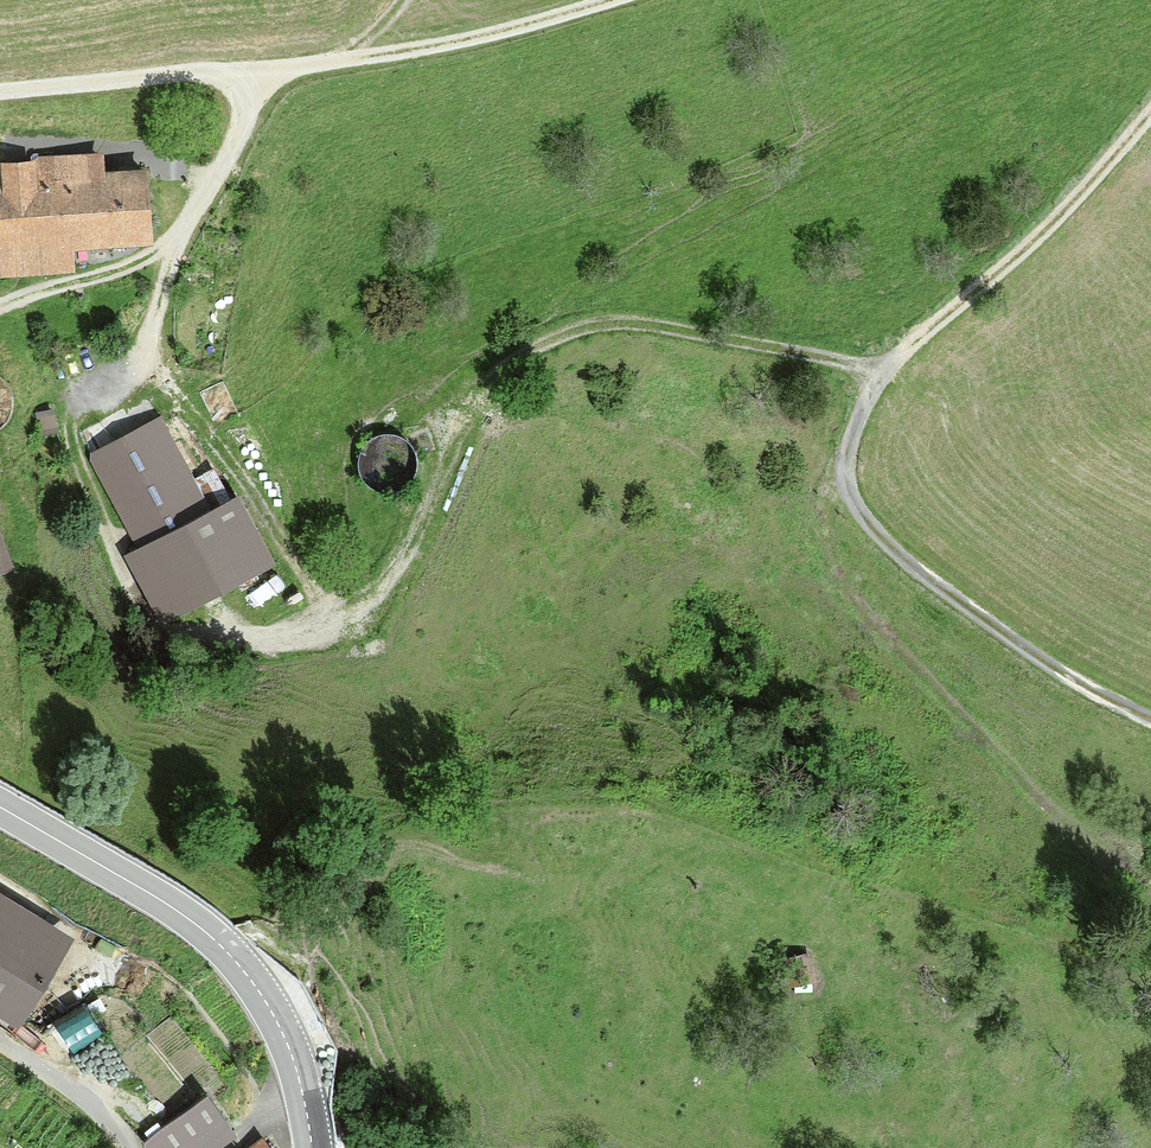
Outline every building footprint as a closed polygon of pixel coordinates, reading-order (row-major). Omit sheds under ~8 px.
[(69,267),(67,243),(147,238),(143,176),(87,180),(86,167),(88,167),(88,164),(51,166),(51,158),(43,159),(44,163),(0,166),(0,272),(69,267)] [(4,424),(10,414),(13,404),(12,393),(8,382),(1,374),(0,373),(0,427),(4,424)] [(35,399),(27,399),(28,410),(40,410),(40,399),(35,399)] [(205,512),(157,423),(88,460),(136,549),(124,555),(159,620),(232,582),(237,592),(256,582),(250,572),(267,563),(233,497),(205,512)] [(369,485),(377,489),(387,491),(397,489),(405,484),(412,477),(416,468),(417,458),(414,449),(409,440),(402,434),(393,430),(383,430),(373,433),(364,439),(358,448),(356,458),(357,469),(362,478),(369,485)] [(56,951),(0,917),(0,1011),(13,1019),(14,1017),(56,951)] [(786,982),(808,977),(803,957),(782,961),(786,982)] [(100,1035),(79,1002),(42,1027),(63,1059),(100,1035)] [(203,1095),(141,1140),(147,1147),(203,1147),(228,1129),(203,1095)]
